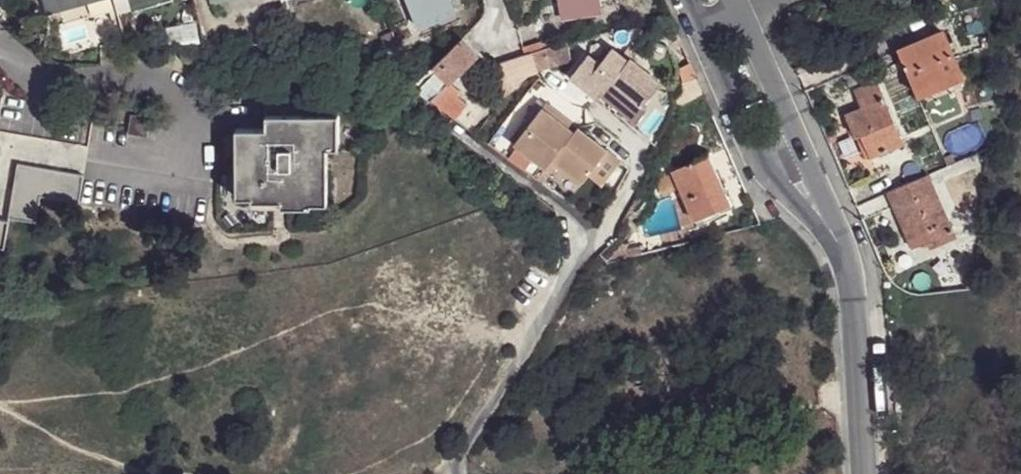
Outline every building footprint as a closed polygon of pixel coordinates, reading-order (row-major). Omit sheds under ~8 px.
[(98,0),(46,0),(49,14),(98,0)] [(454,14),(449,0),(405,0),(417,29),(454,14)] [(561,20),(600,14),(598,0),(558,0),(561,20)] [(941,36),(895,56),(919,112),(965,92),(941,36)] [(476,56),(460,40),(412,85),(430,101),(449,83),(476,56)] [(528,54),(554,45),(553,40),(523,49),(525,55),(528,54)] [(554,45),(528,54),(533,73),(533,74),(573,61),(567,40),(554,45)] [(601,64),(589,55),(570,79),(598,101),(601,97),(637,124),(647,110),(644,108),(663,84),(631,59),(630,61),(613,48),(601,64)] [(522,56),(493,67),(502,96),(523,77),(533,73),(528,54),(525,55),(522,56)] [(430,101),(459,123),(471,108),(458,98),(462,93),(449,83),(430,101)] [(859,138),(869,160),(900,145),(875,84),(852,94),(859,110),(843,117),(854,141),(859,138)] [(0,102),(0,129),(87,144),(91,116),(0,100),(0,102)] [(238,129),(237,196),(237,197),(283,197),(282,203),(328,203),(329,149),(340,150),(340,115),(328,115),(327,101),(267,100),(267,130),(238,129)] [(459,123),(474,135),(491,113),(476,101),(471,108),(459,123)] [(530,125),(515,144),(547,169),(555,159),(585,182),(589,176),(604,187),(623,162),(578,128),(574,134),(542,109),(530,125)] [(131,112),(127,130),(146,134),(148,116),(131,112)] [(488,146),(500,154),(510,141),(515,144),(530,125),(525,121),(512,138),(500,129),(488,146)] [(703,155),(668,171),(692,221),(712,212),(702,191),(716,184),(703,155)] [(16,161),(7,214),(33,219),(39,193),(77,200),(81,173),(16,161)] [(925,176),(885,193),(910,251),(927,245),(933,242),(936,247),(952,240),(925,176)] [(712,212),(723,207),(726,206),(716,184),(702,191),(712,212)] [(683,208),(678,198),(674,200),(679,210),(683,208)] [(600,256),(608,266),(625,262),(628,260),(642,257),(640,249),(627,253),(625,248),(607,250),(600,256)]
